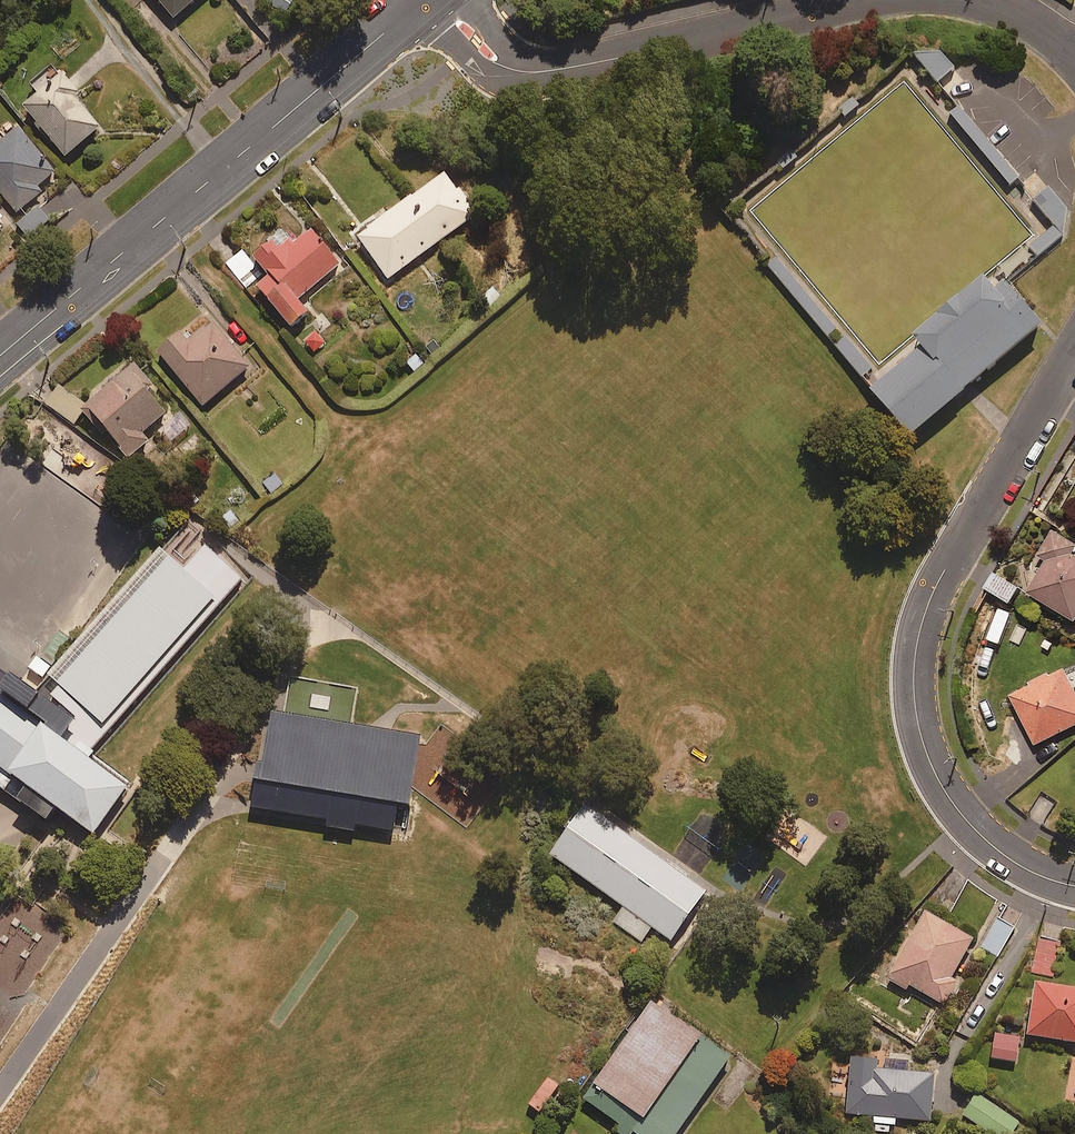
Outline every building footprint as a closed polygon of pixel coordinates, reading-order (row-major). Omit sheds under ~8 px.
[(174,20),(198,0),(157,0),(174,20)] [(285,14),(294,0),(263,0),(285,14)] [(66,159),(101,129),(77,101),(82,97),(58,69),(35,89),(40,95),(24,110),(66,159)] [(54,175),(18,132),(0,148),(0,193),(18,214),(42,193),(38,188),(54,175)] [(477,216),(447,175),(359,240),(389,280),(477,216)] [(282,256),(273,245),(256,259),(271,277),(258,289),(291,330),(309,315),(298,302),(340,267),(311,232),(282,256)] [(262,273),(243,251),(227,265),(246,287),(262,273)] [(1049,322),(1016,283),(877,398),(910,437),(1049,322)] [(250,368),(214,325),(189,345),(179,333),(155,353),(202,409),(250,368)] [(133,366),(82,417),(102,438),(106,435),(132,461),(145,448),(139,443),(164,418),(145,398),(155,388),(133,366)] [(86,410),(61,388),(48,403),(73,425),(86,410)] [(1070,553),(1074,545),(1074,543),(1054,531),(1042,552),(1051,558),(1030,594),(1074,620),(1074,556),(1070,553)] [(201,564),(176,543),(59,686),(118,734),(248,575),(214,548),(201,564)] [(1021,590),(995,574),(986,589),(1012,605),(1021,590)] [(41,655),(13,691),(22,698),(28,690),(34,695),(56,667),(41,655)] [(1067,672),(1014,697),(1037,746),(1074,728),(1074,688),(1067,672)] [(130,781),(0,690),(0,758),(98,827),(130,781)] [(707,891),(586,803),(550,852),(623,905),(612,921),(641,942),(652,927),(671,941),(707,891)] [(33,897),(0,944),(0,953),(42,983),(79,930),(33,897)] [(974,944),(926,916),(889,981),(907,992),(910,988),(945,1008),(958,985),(952,981),(974,944)] [(1014,930),(998,920),(982,947),(998,957),(1014,930)] [(1060,945),(1040,939),(1030,971),(1051,977),(1060,945)] [(1038,987),(1031,1039),(1074,1044),(1074,992),(1038,987)] [(651,999),(586,1091),(648,1133),(683,1133),(736,1059),(651,999)] [(1020,1039),(997,1037),(994,1061),(1017,1064),(1020,1039)] [(852,1061),(848,1116),(875,1118),(874,1124),(898,1126),(899,1120),(931,1123),(935,1077),(878,1072),(879,1063),(852,1061)] [(978,1096),(964,1117),(991,1133),(1013,1133),(1020,1123),(978,1096)]
